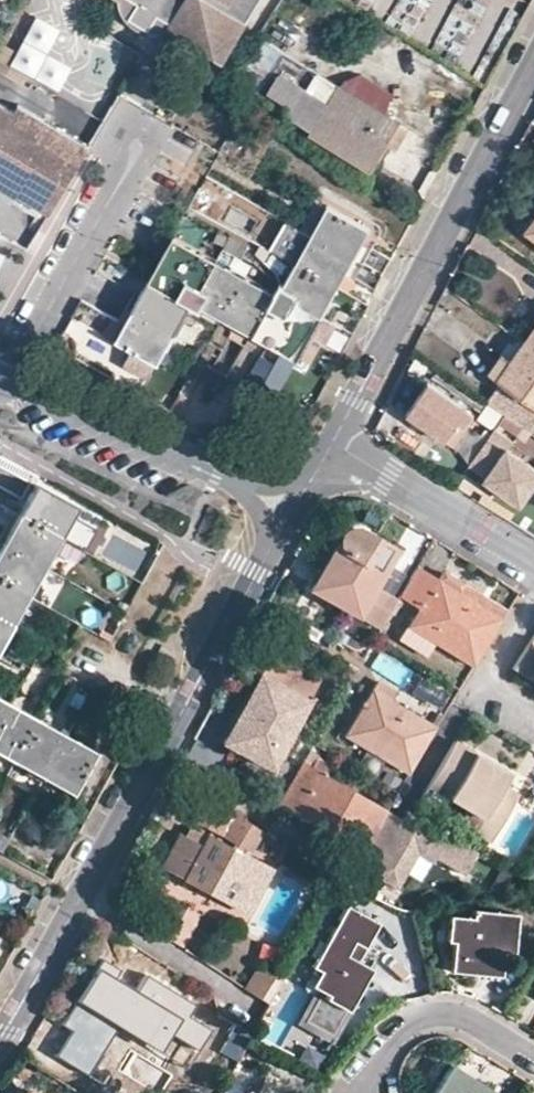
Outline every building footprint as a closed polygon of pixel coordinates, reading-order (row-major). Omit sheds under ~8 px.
[(122,14),(141,26),(151,11),(165,19),(162,24),(214,58),(251,0),(131,0),(122,14)] [(393,24),(419,34),(433,0),(402,0),(393,24)] [(488,0),(458,0),(436,44),(460,57),(488,0)] [(53,26),(30,12),(2,61),(49,90),(64,63),(40,50),(53,26)] [(275,134),(288,115),(368,162),(380,139),(393,117),(280,50),(242,113),(275,134)] [(11,106),(0,99),(0,188),(10,194),(15,187),(48,207),(86,140),(16,99),(11,106)] [(380,139),(393,146),(405,124),(393,117),(380,139)] [(324,203),(310,229),(353,251),(367,225),(324,203)] [(526,233),(533,239),(533,222),(526,233)] [(310,229),(293,258),(336,281),(353,251),(310,229)] [(220,315),(244,273),(170,234),(147,277),(189,302),(198,307),(200,305),(220,315)] [(282,282),(276,279),(271,288),(266,284),(244,273),(220,315),(252,332),(266,341),(294,356),(336,281),(293,258),(282,282)] [(147,277),(129,306),(172,330),(185,307),(189,302),(147,277)] [(172,330),(129,306),(124,317),(112,337),(129,346),(121,359),(145,372),(153,359),(154,359),(172,330)] [(533,355),(533,325),(520,346),(533,355)] [(529,434),(533,427),(533,355),(520,346),(494,383),(498,386),(486,404),(529,434)] [(262,357),(248,378),(275,396),(288,375),(262,357)] [(494,383),(487,379),(476,397),(486,404),(498,386),(494,383)] [(423,384),(402,416),(442,445),(457,423),(464,427),(471,417),(423,384)] [(456,453),(470,431),(464,427),(457,423),(442,445),(456,453)] [(426,469),(435,457),(399,432),(391,445),(426,469)] [(506,451),(511,445),(493,432),(468,468),(486,480),(483,483),(519,507),(533,485),(533,471),(506,451)] [(31,485),(15,515),(56,537),(72,508),(31,485)] [(0,543),(0,545),(40,567),(56,537),(15,515),(0,543)] [(387,539),(398,545),(409,526),(398,518),(387,539)] [(379,628),(394,599),(373,586),(393,552),(356,529),(349,529),(345,531),(342,533),(338,536),(309,589),(361,618),(379,628)] [(24,595),(40,567),(0,545),(0,582),(24,595)] [(415,608),(405,626),(470,667),(480,649),(498,620),(453,591),(457,583),(438,572),(433,578),(414,566),(396,596),(415,608)] [(24,595),(0,582),(0,620),(8,624),(24,595)] [(457,583),(453,591),(498,620),(502,612),(457,583)] [(8,624),(0,620),(0,639),(8,624)] [(529,638),(510,667),(527,679),(533,669),(533,641),(529,638)] [(161,661),(168,663),(174,652),(157,643),(150,653),(161,661)] [(380,653),(371,669),(400,686),(409,670),(380,653)] [(315,681),(268,656),(221,743),(267,769),(315,681)] [(406,774),(433,728),(388,702),(394,692),(374,680),(341,736),(406,774)] [(9,761),(32,720),(4,705),(0,712),(0,755),(9,761)] [(9,761),(39,777),(62,736),(32,720),(9,761)] [(39,777),(68,794),(91,753),(62,736),(39,777)] [(452,742),(425,789),(479,820),(471,833),(486,841),(507,807),(492,799),(500,786),(506,774),(452,742)] [(277,799),(294,809),(291,815),(359,854),(377,824),(384,812),(322,776),(328,766),(314,758),(308,766),(300,762),(277,799)] [(507,807),(514,794),(500,786),(492,799),(507,807)] [(200,804),(191,822),(247,852),(258,832),(232,815),(230,819),(200,804)] [(384,812),(377,824),(392,833),(399,821),(384,812)] [(377,824),(359,854),(373,862),(372,865),(366,876),(393,891),(413,856),(416,851),(430,859),(460,875),(472,853),(409,817),(403,814),(399,821),(392,833),(377,824)] [(270,872),(236,855),(187,828),(166,867),(181,875),(181,878),(247,913),(270,872)] [(416,851),(413,856),(428,864),(430,859),(416,851)] [(499,887),(511,868),(502,863),(491,882),(499,887)] [(323,873),(317,883),(328,889),(334,879),(323,873)] [(344,1011),(367,970),(342,955),(350,941),(361,947),(374,924),(342,906),(309,966),(317,972),(333,981),(324,995),(322,999),(344,1011)] [(473,963),(498,965),(499,953),(510,953),(513,915),(470,910),(469,918),(447,916),(444,941),(450,941),(448,971),(472,973),(473,963)] [(171,992),(172,988),(121,960),(119,965),(100,955),(85,982),(104,993),(155,1020),(173,1029),(189,1002),(171,992)] [(473,963),(472,973),(497,976),(498,965),(473,963)] [(270,975),(254,964),(241,988),(258,999),(270,975)] [(317,972),(309,986),(324,995),(333,981),(317,972)] [(104,993),(97,1006),(148,1033),(155,1020),(104,993)] [(195,1058),(212,1066),(233,1027),(217,1019),(208,1034),(195,1058)] [(453,1063),(435,1092),(488,1092),(473,1084),(477,1078),(453,1063)] [(197,1072),(187,1092),(190,1092),(205,1092),(212,1080),(197,1072)] [(477,1078),(473,1084),(488,1092),(493,1092),(477,1078)]
